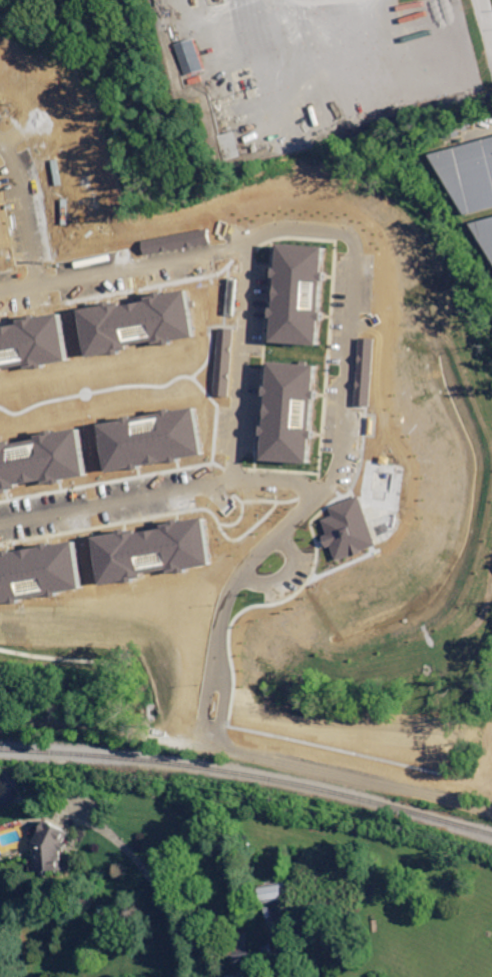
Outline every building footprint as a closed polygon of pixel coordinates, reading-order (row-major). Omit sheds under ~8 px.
[(187,77),(177,45),(197,39),(206,71),(187,77)] [(225,162),(217,131),(235,127),(243,157),(225,162)] [(433,155),(491,138),(491,209),(470,215),(433,155)] [(475,224),(491,219),(491,251),(475,224)] [(329,246),(281,243),(275,341),(323,344),(329,246)] [(355,291),(339,279),(342,275),(358,287),(355,291)] [(377,337),(362,336),(359,405),(375,406),(377,337)] [(273,361),(321,364),(319,389),(321,389),(320,398),(318,397),(316,429),(318,429),(318,437),(315,437),(313,462),(265,458),(267,434),(264,434),(265,425),(268,425),(270,394),(267,394),(268,385),(271,385),(273,361)] [(332,505),(362,494),(381,544),(365,550),(366,551),(356,555),(356,553),(340,559),(335,545),(330,547),(326,535),(330,534),(324,518),(335,514),(332,505)] [(65,853),(62,851),(63,871),(36,872),(35,844),(47,821),(70,832),(65,843),(68,845),(65,853)] [(295,898),(286,899),(286,901),(263,904),(260,886),(283,883),(283,884),(293,883),(295,898)] [(235,965),(229,931),(249,927),(255,962),(235,965)] [(254,942),(254,933),(262,933),(263,942),(254,942)] [(278,969),(266,972),(265,969),(262,969),(258,948),(273,945),(278,969)]
